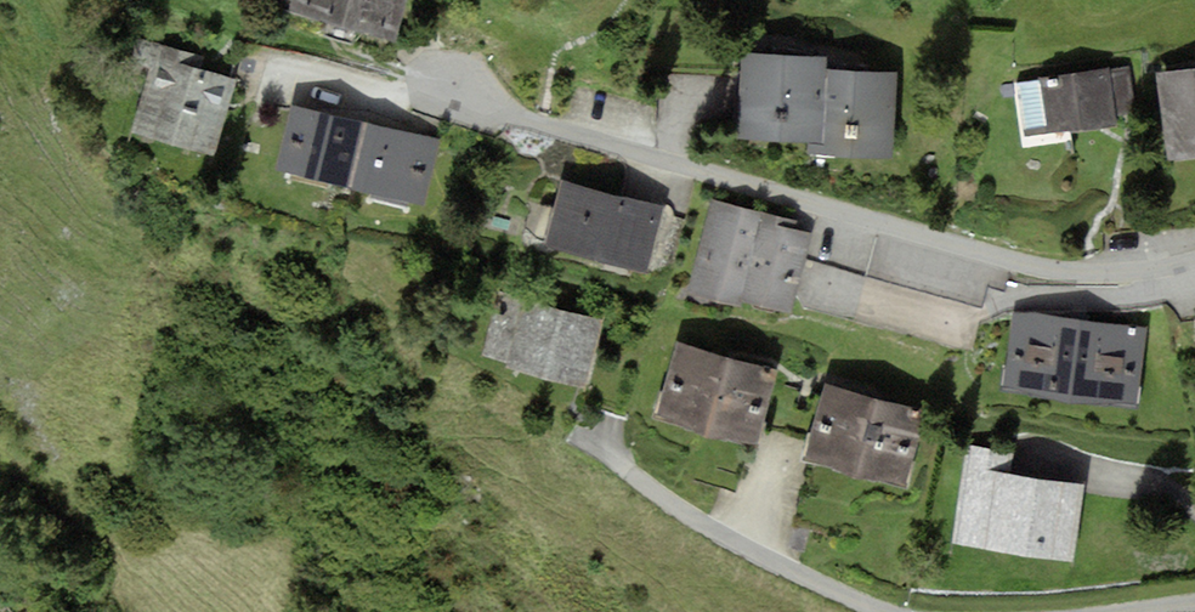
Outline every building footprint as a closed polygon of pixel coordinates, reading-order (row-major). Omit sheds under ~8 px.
[(289,11),(390,41),(402,0),(293,0),(289,11)] [(193,56),(144,41),(136,66),(154,71),(136,130),(216,154),(237,85),(189,70),(193,56)] [(829,56),(744,51),(739,135),(824,141),(829,56)] [(897,72),(828,68),(824,150),(893,154),(897,72)] [(1160,74),(1172,163),(1194,159),(1194,69),(1160,74)] [(1112,70),(1019,84),(1027,133),(1119,118),(1112,70)] [(437,146),(291,110),(276,170),(422,206),(437,146)] [(662,206),(562,181),(544,250),(645,275),(662,206)] [(813,222),(714,200),(694,290),(793,312),(813,222)] [(982,307),(807,261),(795,305),(970,351),(982,307)] [(603,321),(521,301),(505,370),(586,389),(603,321)] [(1146,326),(1017,309),(1007,386),(1137,402),(1146,326)] [(776,367),(679,343),(659,422),(756,447),(776,367)] [(924,408),(825,383),(805,459),(904,485),(924,408)] [(1010,453),(969,446),(952,542),(1073,562),(1086,489),(1006,476),(1010,453)]
